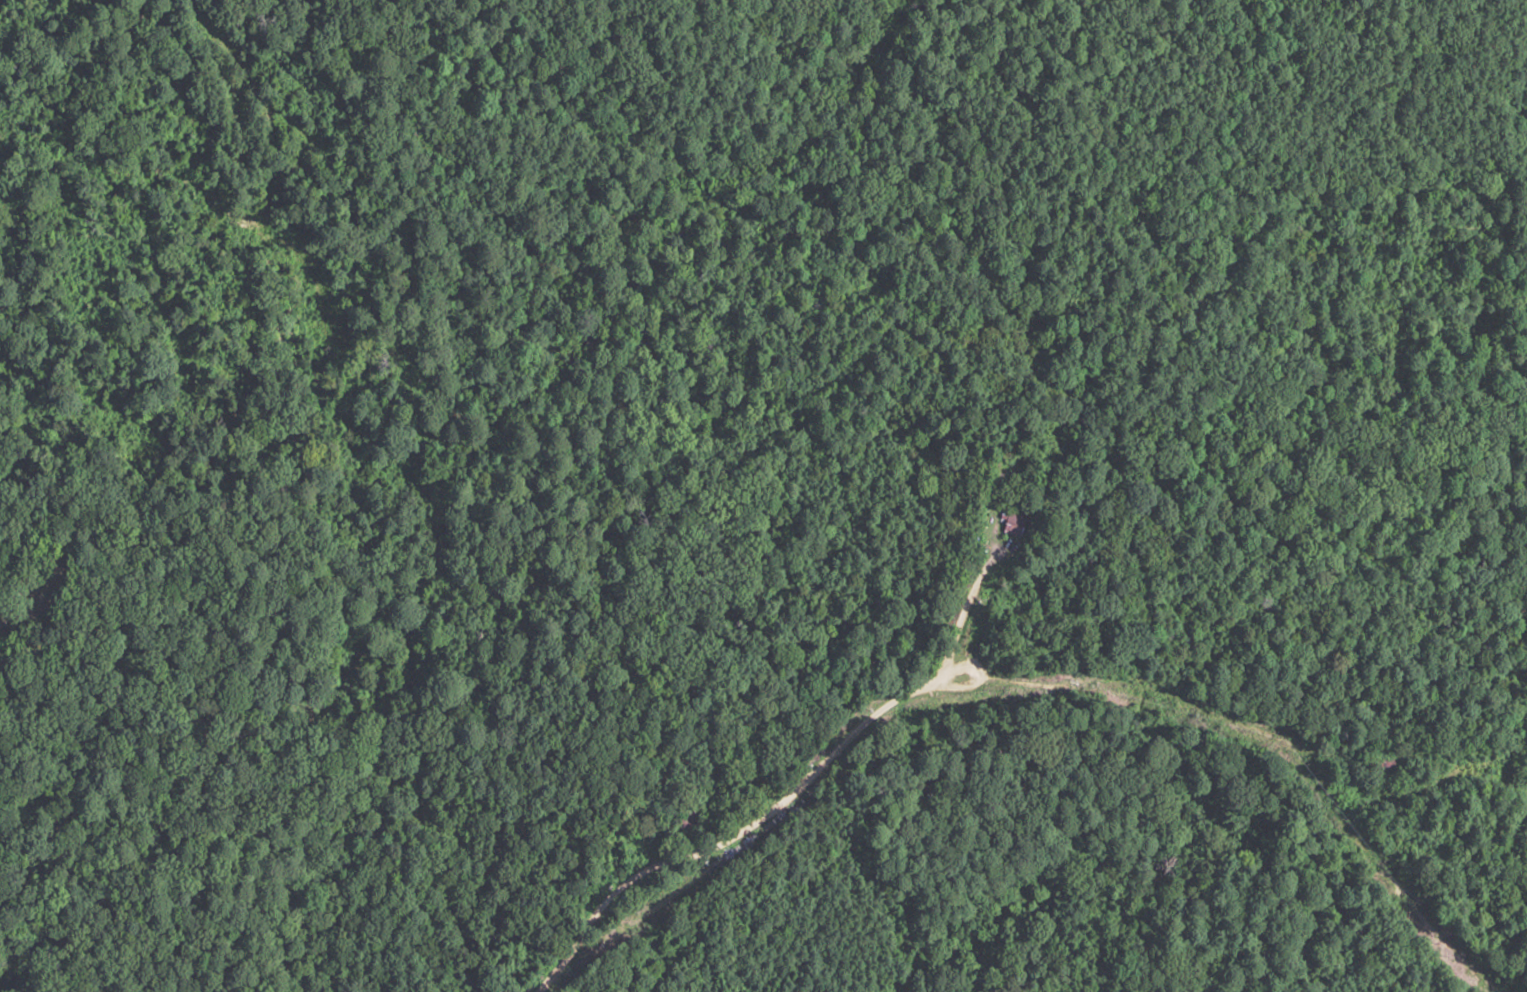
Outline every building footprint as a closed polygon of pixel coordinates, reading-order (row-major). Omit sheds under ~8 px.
[(1019,534),(1019,514),(1000,514),(1000,534),(1019,534)] [(1397,772),(1397,758),(1368,758),(1368,772),(1397,772)]
